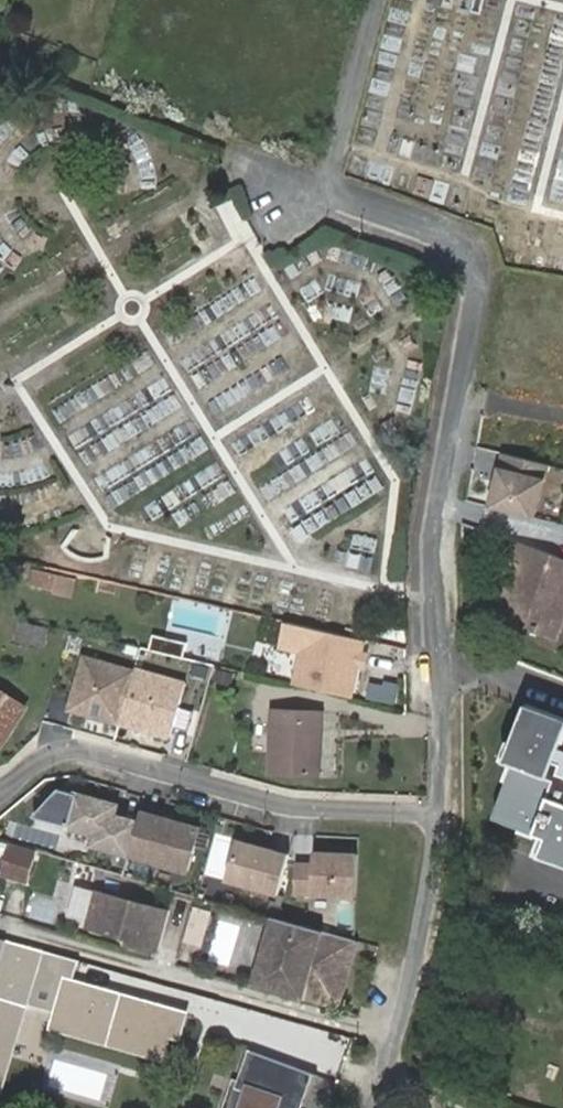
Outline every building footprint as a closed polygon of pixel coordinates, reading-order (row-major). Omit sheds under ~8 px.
[(552,465),(508,454),(495,508),(539,519),(552,465)] [(514,540),(507,561),(518,565),(525,567),(518,588),(511,586),(500,615),(561,637),(562,630),(562,558),(514,540)] [(518,565),(511,586),(518,588),(525,567),(518,565)] [(73,596),(76,579),(43,572),(40,590),(73,596)] [(327,629),(286,620),(281,644),(307,650),(299,683),(352,696),(366,638),(327,629)] [(53,628),(22,621),(18,638),(49,645),(53,628)] [(173,637),(157,633),(153,649),(169,652),(173,637)] [(191,641),(173,637),(169,652),(188,657),(191,641)] [(122,722),(137,670),(87,655),(72,708),(122,722)] [(188,682),(138,667),(137,670),(122,722),(173,736),(188,682)] [(366,700),(394,704),(397,685),(369,681),(366,700)] [(0,692),(0,741),(3,744),(26,710),(0,692)] [(530,705),(510,760),(517,763),(498,815),(549,836),(543,853),(562,861),(562,771),(562,770),(562,761),(557,759),(562,742),(562,718),(530,705)] [(322,713),(275,712),(273,773),(320,774),(322,713)] [(140,820),(116,813),(119,803),(60,786),(35,814),(97,831),(94,842),(131,852),(140,820)] [(189,868),(201,825),(143,809),(140,820),(131,852),(189,868)] [(279,892),(291,851),(239,836),(227,876),(279,892)] [(9,842),(0,839),(0,871),(9,842)] [(33,878),(40,852),(9,842),(1,869),(33,878)] [(357,895),(359,853),(315,851),(314,863),(296,862),(295,892),(357,895)] [(76,883),(68,913),(90,919),(98,889),(76,883)] [(168,908),(98,889),(90,919),(88,924),(128,936),(127,940),(157,948),(168,908)] [(256,972),(266,975),(278,930),(286,932),(290,920),(272,915),(256,972)] [(343,935),(290,920),(286,932),(278,930),(266,975),(335,994),(347,949),(340,947),(343,935)] [(356,939),(343,935),(340,947),(347,949),(335,994),(340,996),(356,939)] [(45,949),(7,939),(0,965),(0,1103),(45,949)] [(188,1013),(69,978),(55,1026),(164,1058),(171,1034),(182,1037),(188,1013)] [(310,1069),(253,1048),(242,1082),(249,1084),(241,1107),(296,1107),(310,1069)] [(249,1084),(242,1082),(233,1107),(241,1107),(249,1084)] [(418,1099),(417,1107),(428,1107),(429,1102),(418,1099)]
